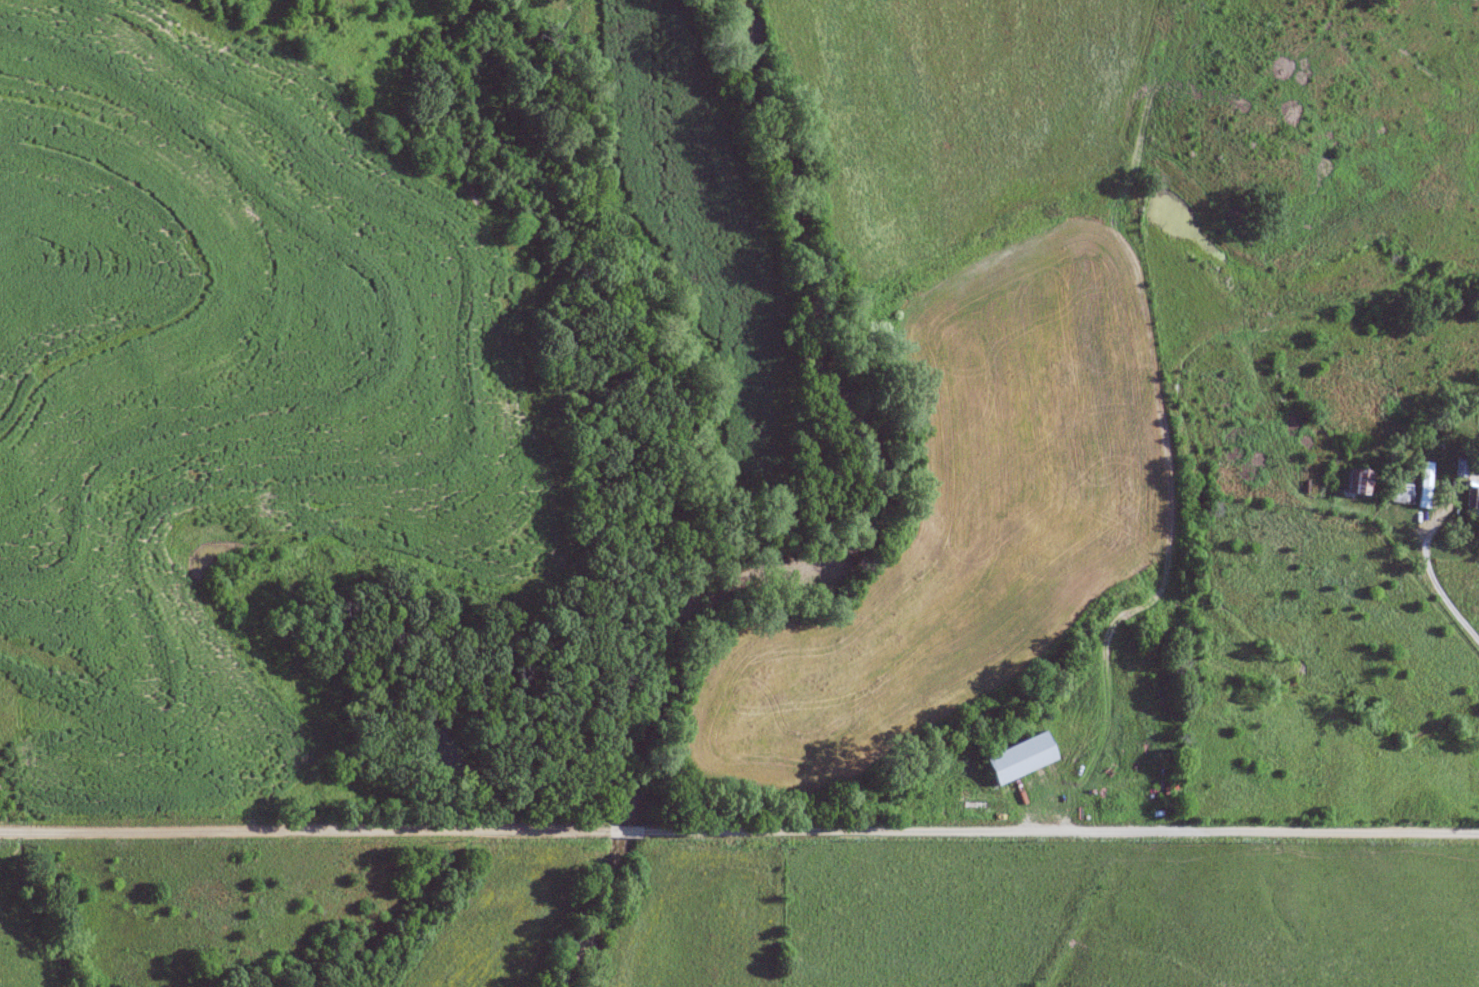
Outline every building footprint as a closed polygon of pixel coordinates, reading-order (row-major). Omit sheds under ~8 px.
[(1345,497),(1368,498),(1369,472),(1346,471),(1345,497)] [(1466,481),(1465,511),(1476,511),(1477,505),(1478,505),(1478,482),(1466,481)] [(1430,486),(1388,485),(1388,502),(1430,503),(1430,486)] [(981,757),(993,786),(1054,762),(1043,733),(981,757)]
